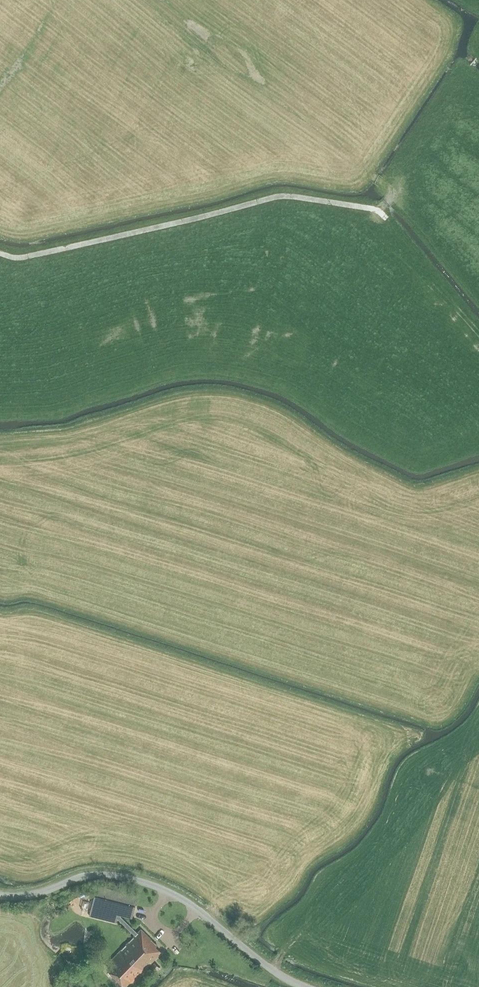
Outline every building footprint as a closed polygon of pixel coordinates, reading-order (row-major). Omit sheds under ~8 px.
[(137,933),(120,916),(120,915),(131,918),(137,896),(96,885),(88,916),(116,923),(117,918),(135,936),(108,964),(109,965),(107,968),(126,986),(128,986),(161,953),(155,947),(157,945),(141,930),(137,933)] [(160,968),(154,962),(148,969),(154,974),(160,968)]
